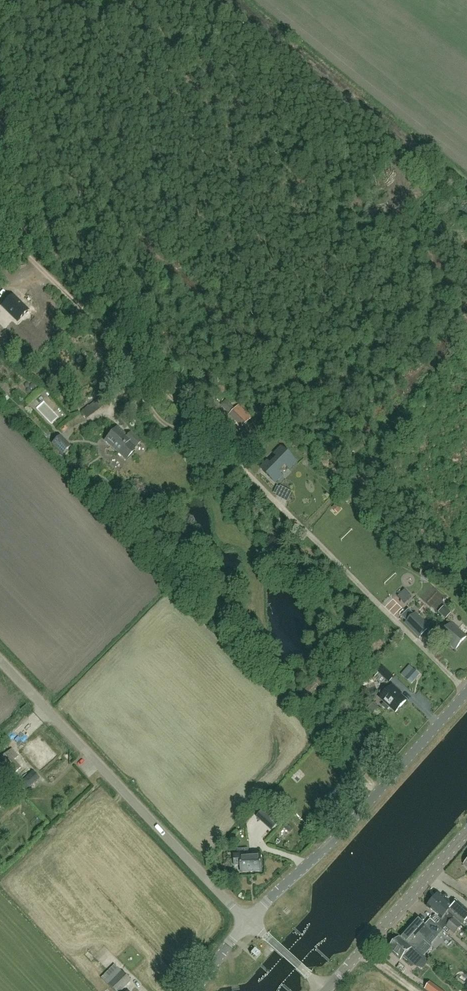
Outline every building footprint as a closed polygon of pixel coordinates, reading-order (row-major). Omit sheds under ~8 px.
[(14,298),(4,308),(19,324),(30,314),(14,298)] [(88,419),(100,412),(95,404),(84,410),(88,419)] [(240,408),(230,417),(242,429),(252,420),(240,408)] [(125,461),(134,452),(133,451),(140,444),(130,435),(126,439),(123,437),(125,435),(117,428),(105,442),(125,461)] [(238,439),(242,442),(239,444),(246,451),(255,442),(245,432),(238,439)] [(70,446),(60,435),(52,442),(62,453),(70,446)] [(268,462),(267,463),(261,469),(263,471),(275,483),(282,476),(279,473),(285,466),(288,469),(295,462),(281,448),(274,456),(278,459),(271,465),(268,462)] [(301,464),(295,469),(301,477),(307,472),(301,464)] [(404,590),(398,597),(404,604),(411,597),(404,590)] [(449,620),(455,614),(447,606),(441,612),(449,620)] [(405,624),(420,638),(430,628),(416,614),(405,624)] [(455,650),(466,637),(451,624),(440,637),(455,650)] [(412,685),(421,676),(410,666),(401,675),(412,685)] [(389,684),(395,678),(383,668),(378,674),(389,684)] [(388,711),(391,708),(396,713),(406,702),(398,694),(399,692),(392,686),(388,691),(384,688),(380,694),(383,697),(381,699),(385,703),(383,706),(383,708),(386,711),(388,711)] [(56,755),(39,738),(27,749),(28,750),(24,754),(38,768),(42,765),(44,767),(56,755)] [(0,760),(0,770),(8,779),(21,768),(15,760),(18,757),(12,750),(0,760)] [(39,779),(33,773),(21,784),(27,791),(39,779)] [(22,801),(29,794),(14,779),(7,786),(22,801)] [(266,825),(272,819),(265,811),(259,817),(266,825)] [(235,867),(241,866),(241,873),(262,872),(261,856),(234,857),(235,867)] [(439,894),(433,900),(462,926),(462,927),(466,922),(466,913),(455,903),(452,905),(439,894)] [(433,900),(427,907),(440,919),(439,920),(454,934),(462,926),(433,900)] [(421,911),(418,914),(426,920),(428,917),(421,911)] [(417,952),(418,951),(419,949),(418,948),(429,936),(435,941),(444,930),(431,919),(425,926),(417,918),(401,937),(406,942),(417,952)] [(422,955),(418,951),(417,952),(406,942),(405,943),(399,938),(393,945),(392,944),(388,947),(390,949),(388,950),(401,961),(403,957),(413,966),(422,955)] [(251,954),(256,959),(260,954),(255,949),(251,954)] [(131,982),(115,965),(101,979),(113,990),(123,990),(131,982)]
